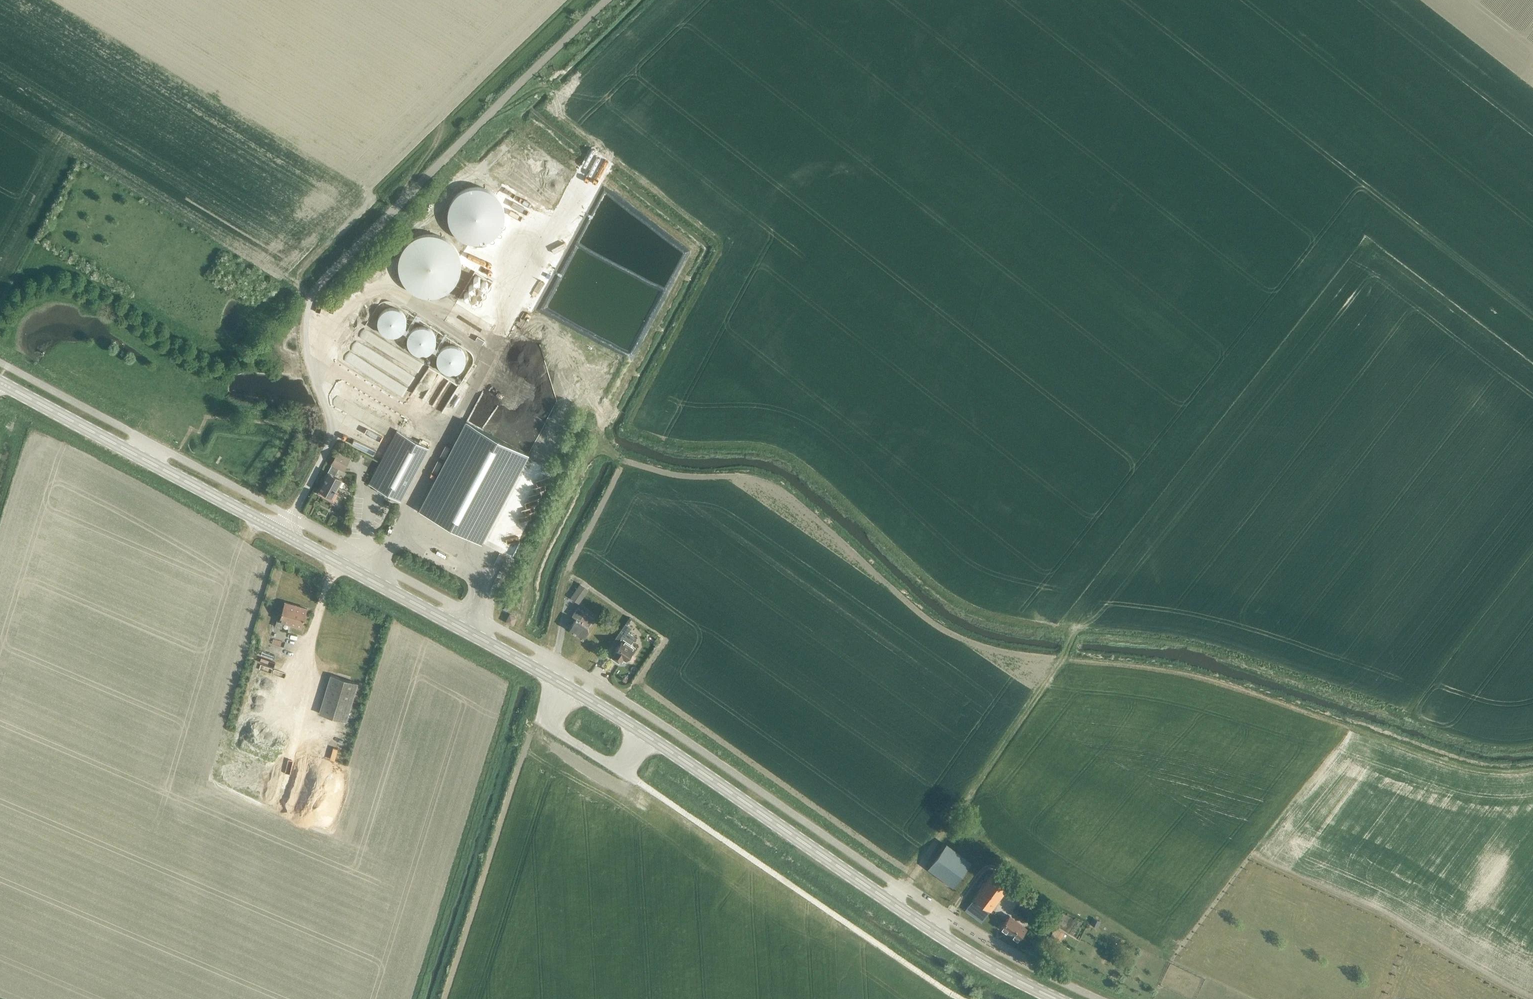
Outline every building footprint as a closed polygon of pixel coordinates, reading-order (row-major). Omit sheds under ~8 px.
[(447,212),(447,215),(447,218),(448,222),(449,225),(450,228),(452,231),(454,233),(456,236),(459,238),(461,240),(464,241),(468,243),(471,243),(474,244),(478,244),(481,243),(484,243),(487,241),(490,240),(493,238),(496,236),(498,233),(500,231),(502,228),(503,225),(504,222),(505,218),(505,215),(504,212),(504,208),(503,205),(503,204),(502,202),(500,199),(499,198),(498,196),(496,194),(493,192),(490,190),(487,189),(484,187),(481,187),(478,186),(474,186),(471,187),(468,187),(465,189),(462,190),(459,192),(456,194),(454,196),(452,199),(450,202),(449,205),(448,208),(447,212)] [(432,236),(429,235),(426,235),(424,236),(421,236),(419,237),(416,238),(414,239),(411,241),(409,242),(407,244),(405,246),(403,248),(402,250),(401,253),(400,255),(399,258),(398,260),(398,263),(397,266),(397,269),(398,271),(398,274),(399,276),(400,279),(401,282),(403,284),(405,286),(406,288),(409,290),(411,292),(413,294),(416,295),(418,296),(421,297),(424,297),(427,298),(429,298),(432,298),(435,297),(438,296),(440,296),(443,294),(445,293),(447,292),(450,290),(451,288),(453,286),(455,283),(456,281),(457,279),(458,276),(459,273),(460,271),(460,268),(460,265),(459,262),(459,260),(458,257),(457,254),(456,252),(455,250),(453,247),(451,245),(449,243),(447,242),(445,240),(442,239),(440,238),(437,237),(435,236),(432,236)] [(377,320),(377,321),(377,323),(377,324),(377,325),(378,326),(378,328),(379,329),(380,330),(380,331),(381,332),(382,333),(383,333),(384,334),(386,335),(387,335),(388,336),(389,336),(390,336),(392,336),(393,336),(394,336),(396,336),(397,335),(398,335),(399,334),(400,333),(401,333),(402,332),(403,331),(404,330),(405,329),(405,328),(406,326),(406,325),(406,324),(406,323),(406,321),(406,320),(406,319),(406,317),(406,316),(405,315),(405,314),(404,313),(403,312),(402,311),(401,310),(400,309),(399,309),(398,308),(397,307),(396,307),(394,307),(393,307),(392,307),(390,307),(389,307),(388,307),(387,307),(386,308),(384,309),(383,309),(382,310),(381,311),(380,312),(380,313),(379,314),(378,315),(378,316),(377,317),(377,319),(377,320)] [(407,339),(407,340),(407,341),(407,343),(407,344),(408,345),(408,346),(409,347),(410,349),(410,350),(411,351),(412,351),(413,352),(414,353),(415,353),(417,354),(418,354),(419,355),(420,355),(422,355),(423,355),(424,355),(425,354),(427,354),(428,353),(429,353),(430,352),(431,351),(432,350),(433,350),(434,349),(434,347),(435,346),(435,345),(436,344),(436,343),(436,341),(436,340),(436,339),(436,338),(436,336),(435,335),(435,334),(434,333),(434,332),(433,331),(432,330),(431,329),(430,328),(429,327),(428,327),(427,326),(425,326),(424,326),(423,325),(422,325),(420,325),(419,326),(418,326),(417,326),(415,327),(414,327),(413,328),(412,329),(411,330),(410,331),(410,332),(409,333),(408,334),(408,335),(407,336),(407,338),(407,339)] [(436,357),(436,359),(436,360),(436,361),(437,363),(437,364),(438,365),(438,366),(439,367),(440,368),(441,369),(441,370),(443,371),(444,372),(445,372),(446,373),(447,373),(448,373),(450,373),(451,373),(452,373),(454,373),(455,373),(456,373),(457,372),(458,371),(459,371),(461,370),(461,369),(462,368),(463,367),(464,366),(464,365),(465,364),(465,363),(466,361),(466,360),(466,359),(466,357),(466,356),(465,355),(465,354),(464,353),(464,351),(463,350),(462,349),(461,348),(461,347),(459,347),(458,346),(457,345),(456,345),(455,345),(454,344),(452,344),(451,344),(450,344),(448,344),(447,345),(446,345),(445,345),(444,346),(443,347),(441,347),(441,348),(440,349),(439,350),(438,351),(438,352),(437,354),(437,355),(436,356),(436,357)] [(466,421),(419,510),(482,542),(528,454),(466,421)] [(396,431),(368,485),(400,501),(428,448),(396,431)] [(326,481),(320,490),(325,493),(324,496),(334,501),(339,492),(335,490),(341,479),(334,476),(339,467),(343,470),(350,457),(338,451),(331,464),(332,464),(324,480),(326,481)] [(588,589),(579,583),(570,597),(578,603),(588,589)] [(277,620),(275,626),(282,628),(284,621),(302,627),(307,608),(285,602),(279,620),(277,620)] [(587,626),(592,618),(577,608),(572,616),(576,619),(569,628),(583,638),(588,631),(587,626)] [(515,617),(510,614),(507,621),(512,623),(515,617)] [(630,644),(635,637),(627,632),(631,626),(624,622),(613,640),(618,643),(612,652),(613,653),(611,656),(613,657),(612,659),(617,662),(618,660),(621,662),(623,659),(626,661),(635,647),(630,644)] [(346,721),(358,683),(331,675),(319,713),(346,721)] [(982,922),(1010,884),(993,871),(964,910),(982,922)] [(1018,941),(1027,928),(1009,916),(1000,928),(1018,941)] [(1060,943),(1065,934),(1055,928),(1050,937),(1060,943)]
